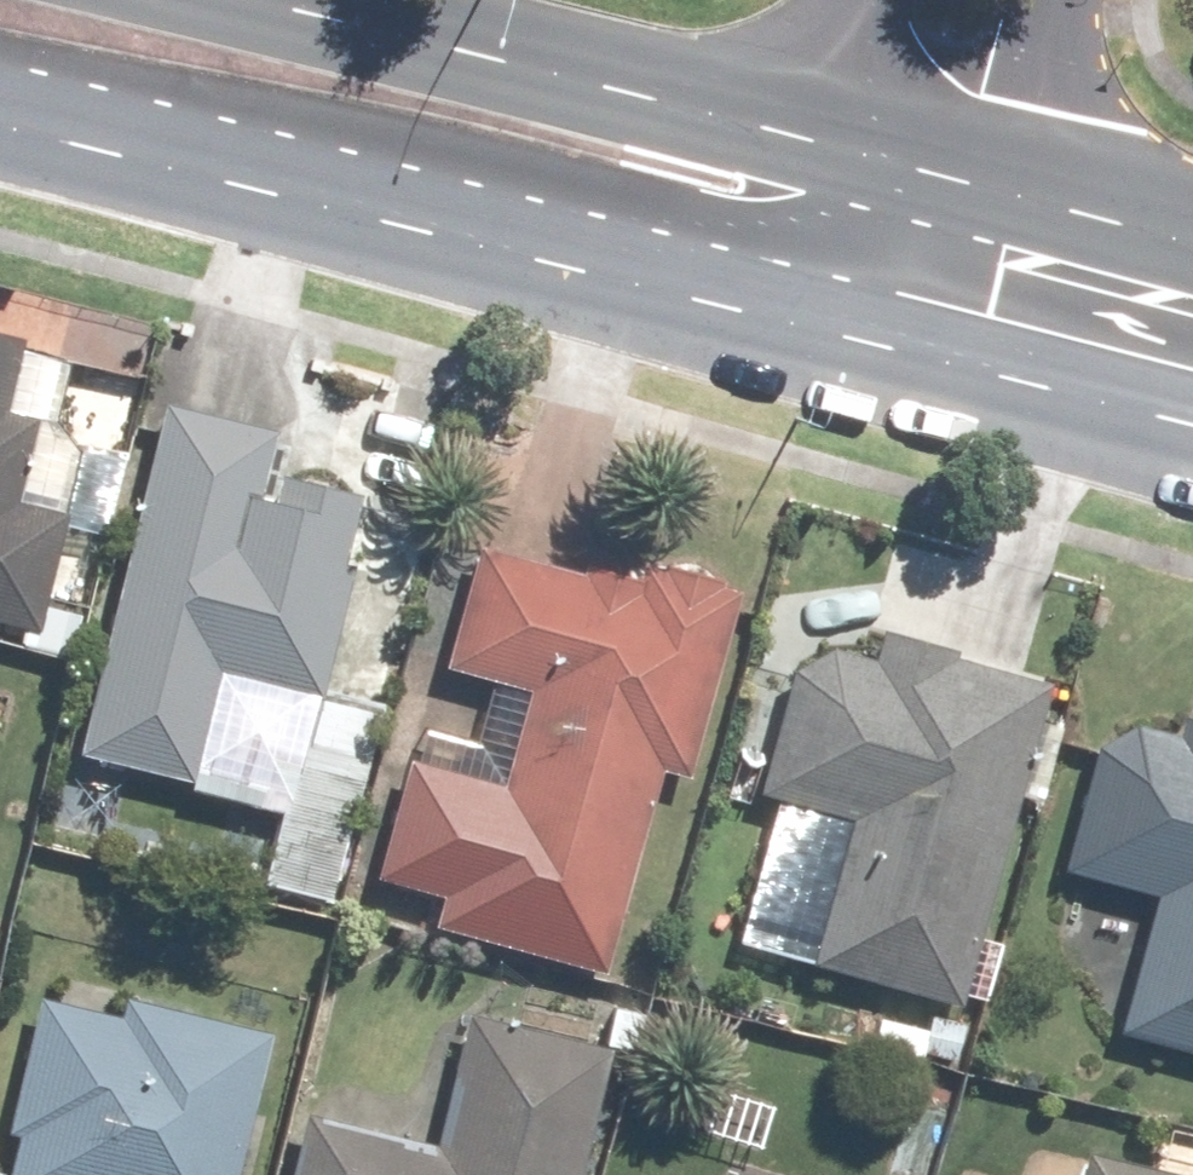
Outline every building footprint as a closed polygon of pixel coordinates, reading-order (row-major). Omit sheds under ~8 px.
[(29,633),(74,453),(46,420),(63,352),(0,337),(0,626),(29,633)] [(269,430),(151,401),(64,759),(271,809),(252,888),(326,906),(376,698),(322,685),(351,565),(338,561),(354,494),(259,471),(269,430)] [(680,780),(736,584),(637,556),(629,581),(470,536),(432,668),(520,693),(469,870),(612,911),(652,772),(680,780)] [(726,945),(952,1007),(1041,685),(946,659),(949,650),(873,630),(866,658),(825,647),(783,671),(748,797),(765,801),(726,945)] [(1192,1060),(1192,727),(1097,702),(1051,878),(1144,902),(1108,1038),(1192,1060)] [(264,1031),(113,996),(108,1017),(30,998),(0,1124),(0,1135),(6,1136),(0,1162),(0,1174),(230,1174),(264,1031)] [(603,1045),(458,1010),(426,1143),(293,1110),(278,1174),(571,1174),(603,1045)] [(1076,1149),(1070,1174),(1188,1174),(1076,1149)]
